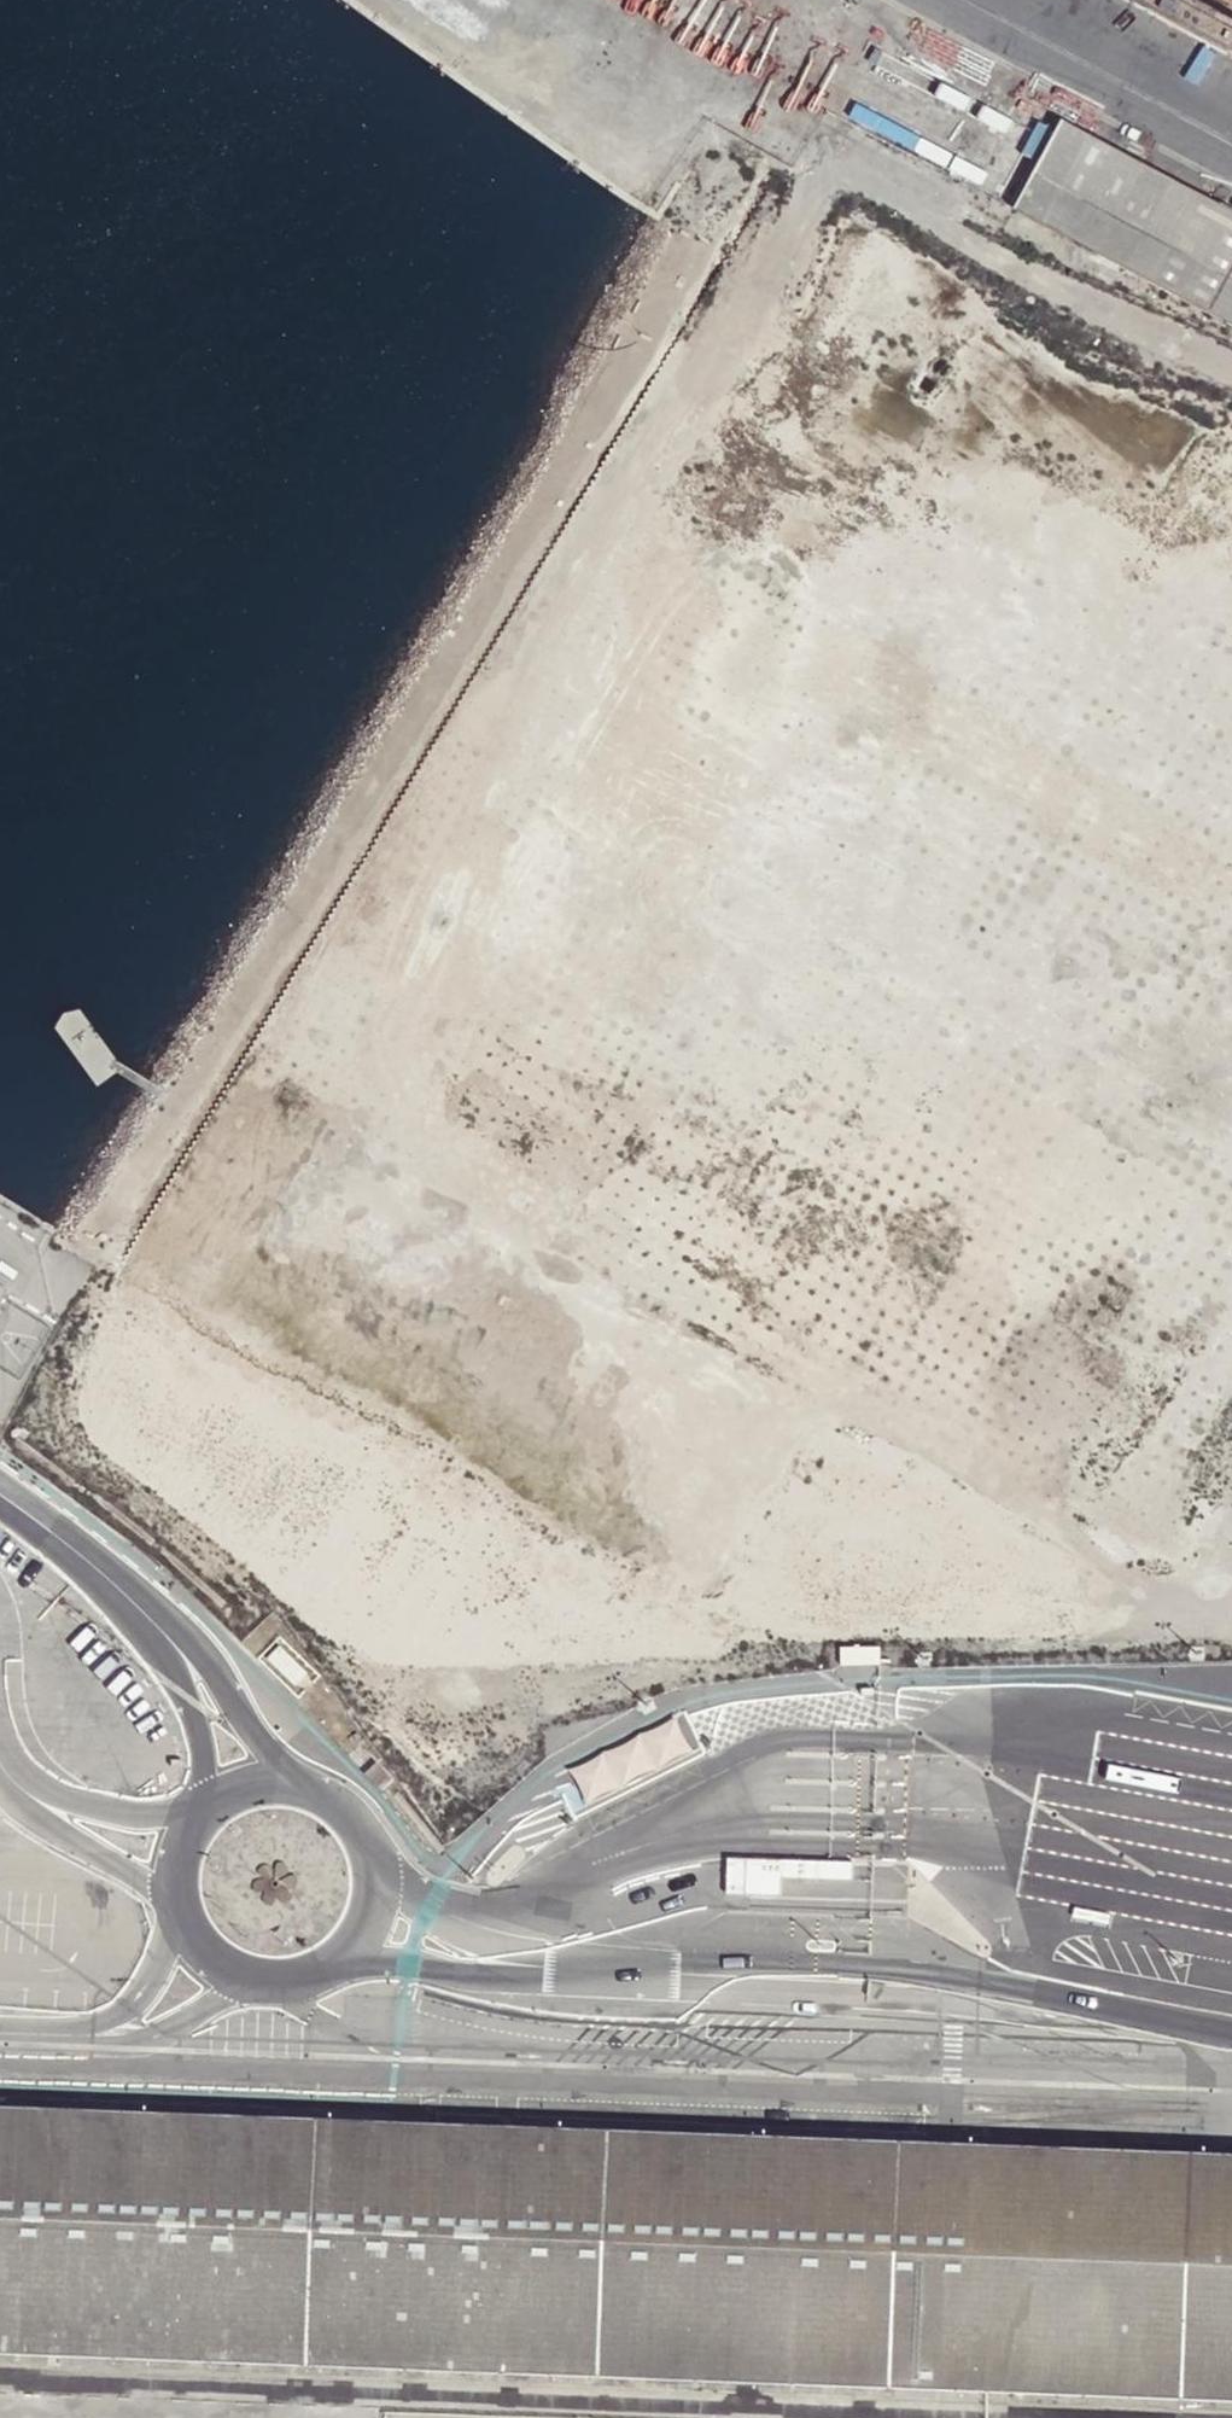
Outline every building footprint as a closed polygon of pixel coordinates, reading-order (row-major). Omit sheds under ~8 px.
[(1013,211),(1231,329),(1231,213),(1060,121),(1013,211)] [(680,1717),(583,1769),(602,1804),(699,1752),(680,1717)] [(1231,2155),(1231,2144),(27,2096),(27,2107),(1231,2155)] [(27,2107),(0,2106),(0,2350),(17,2351),(1231,2399),(1231,2155),(27,2107)] [(17,2351),(17,2362),(1231,2410),(1231,2399),(17,2351)]
